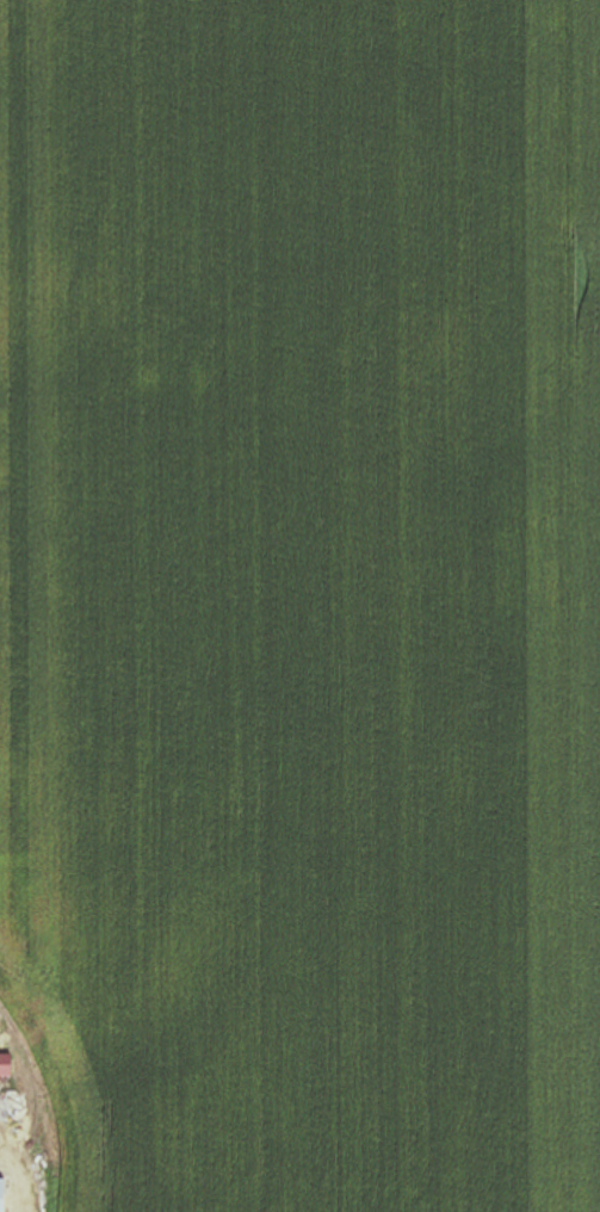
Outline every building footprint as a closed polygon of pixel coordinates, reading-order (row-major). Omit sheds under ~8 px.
[(0,1056),(0,1077),(9,1077),(9,1056),(0,1056)] [(21,1108),(6,1093),(0,1099),(0,1124),(2,1127),(21,1108)]
